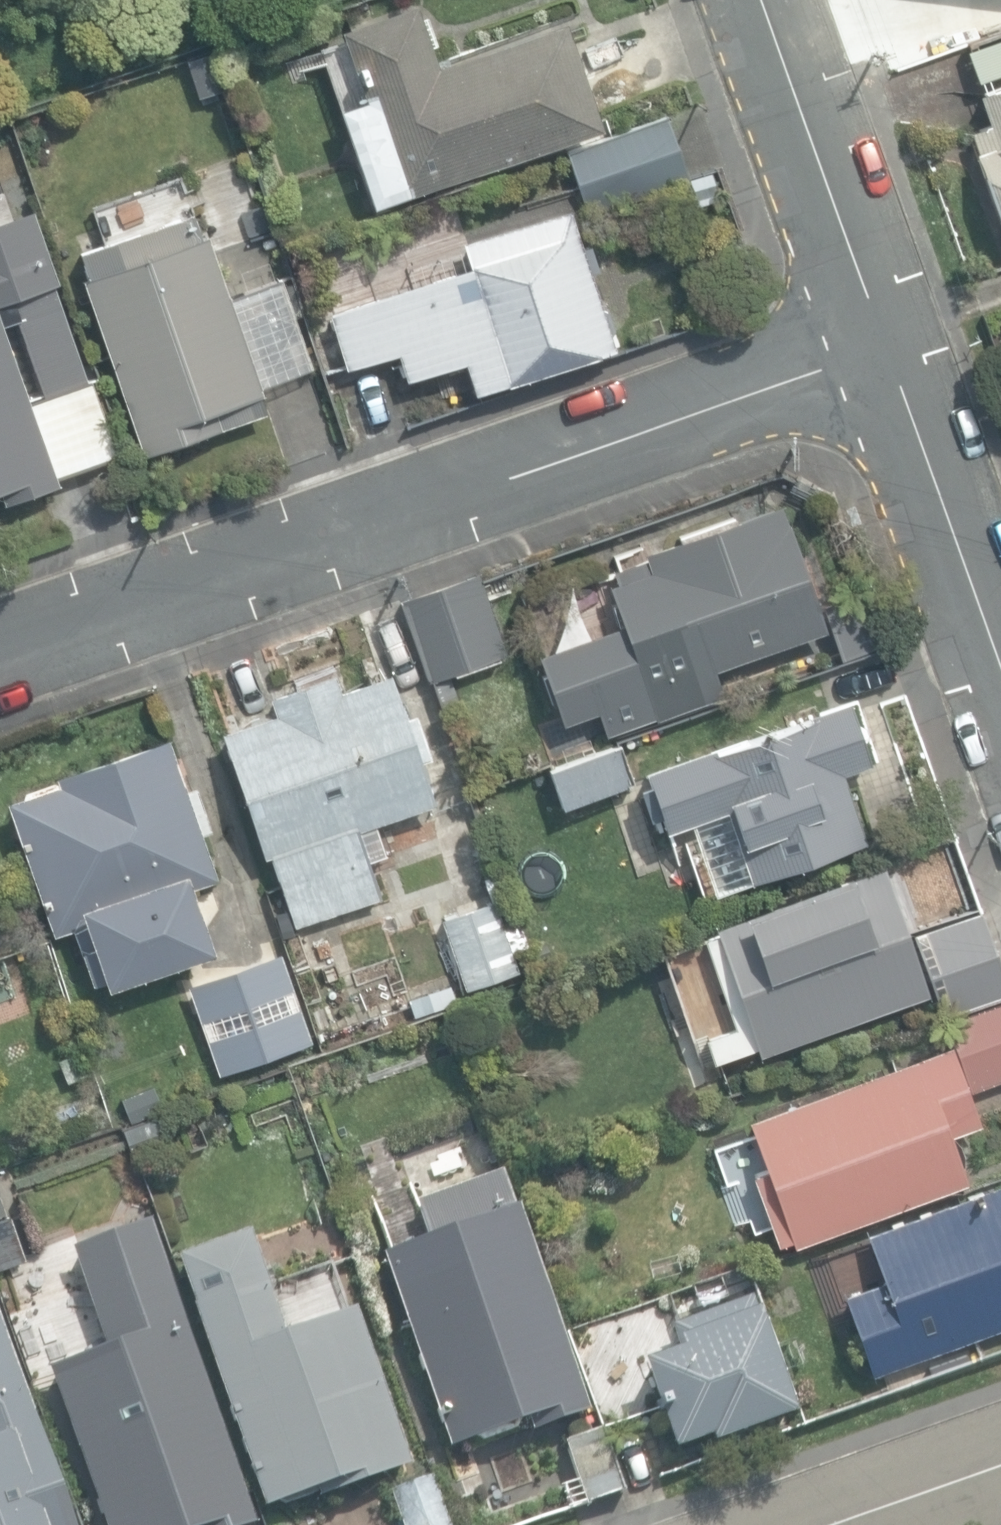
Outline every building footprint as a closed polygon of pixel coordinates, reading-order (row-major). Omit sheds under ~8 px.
[(339,109),(375,210),(599,129),(564,24),(446,64),(444,57),(435,60),(414,6),(338,30),(363,101),(339,109)] [(1000,227),(1000,32),(965,44),(980,90),(975,92),(986,126),(969,131),(1000,227)] [(564,149),(588,217),(689,181),(666,114),(564,149)] [(4,493),(9,508),(58,492),(53,478),(113,458),(30,204),(0,214),(0,494),(4,493)] [(462,363),(472,394),(505,383),(507,387),(615,353),(609,333),(613,332),(607,310),(602,312),(590,273),(595,272),(586,244),(581,246),(569,210),(461,244),(469,269),(327,314),(344,369),(394,353),(403,382),(462,363)] [(415,262),(460,245),(447,210),(402,227),(415,262)] [(203,238),(194,212),(80,252),(89,278),(83,280),(144,456),(265,414),(259,396),(262,395),(259,386),(312,368),(281,278),(228,296),(208,236),(203,238)] [(241,259),(282,246),(272,214),(231,227),(241,259)] [(604,737),(721,696),(712,670),(824,632),(779,505),(643,553),(645,558),(614,569),(618,583),(608,586),(622,625),(538,654),(562,724),(566,723),(571,735),(600,725),(604,737)] [(842,658),(876,646),(857,593),(823,605),(842,658)] [(411,613),(437,682),(484,664),(458,595),(411,613)] [(271,854),(296,925),(379,896),(357,831),(433,804),(418,760),(429,756),(415,716),(406,719),(390,673),(339,691),(332,671),(267,694),(274,713),(220,732),(264,856),(271,854)] [(690,825),(713,896),(863,845),(840,776),(870,766),(849,702),(640,771),(661,835),(690,825)] [(72,928),(94,993),(214,950),(191,885),(216,877),(200,833),(212,829),(195,784),(184,788),(165,736),(54,776),(56,781),(23,792),(24,796),(6,803),(53,935),(72,928)] [(547,770),(561,809),(634,782),(620,743),(547,770)] [(756,1054),(924,993),(878,863),(713,922),(717,933),(706,936),(737,1022),(702,1034),(712,1062),(754,1048),(756,1054)] [(443,918),(467,988),(521,970),(497,900),(443,918)] [(947,1016),(1000,996),(1000,964),(981,911),(916,935),(947,1016)] [(207,1003),(235,1079),(320,1048),(305,1007),(300,1009),(287,974),(207,1003)] [(1000,1079),(1000,998),(942,1021),(969,1091),(1000,1079)] [(791,1246),(967,1181),(950,1135),(976,1126),(946,1043),(739,1120),(759,1173),(750,1176),(775,1243),(789,1238),(791,1246)] [(65,1086),(87,1079),(78,1050),(56,1057),(65,1086)] [(421,1240),(381,1254),(447,1449),(524,1423),(527,1432),(555,1422),(584,1506),(620,1494),(585,1391),(579,1393),(504,1170),(408,1202),(421,1240)] [(869,1374),(1000,1325),(1000,1181),(863,1232),(880,1278),(841,1293),(843,1298),(834,1302),(847,1336),(854,1333),(869,1374)] [(24,1262),(9,1210),(0,1213),(0,1269),(24,1262)] [(175,1261),(263,1510),(314,1492),(318,1503),(413,1469),(357,1310),(288,1335),(252,1234),(175,1261)] [(103,1524),(249,1524),(255,1523),(165,1274),(106,1295),(123,1344),(48,1371),(103,1524)] [(642,1362),(672,1454),(711,1441),(712,1444),(795,1417),(760,1311),(755,1313),(749,1296),(666,1327),(675,1351),(642,1362)] [(0,1314),(0,1524),(73,1524),(0,1314)] [(400,1524),(449,1524),(431,1477),(388,1493),(400,1524)]
